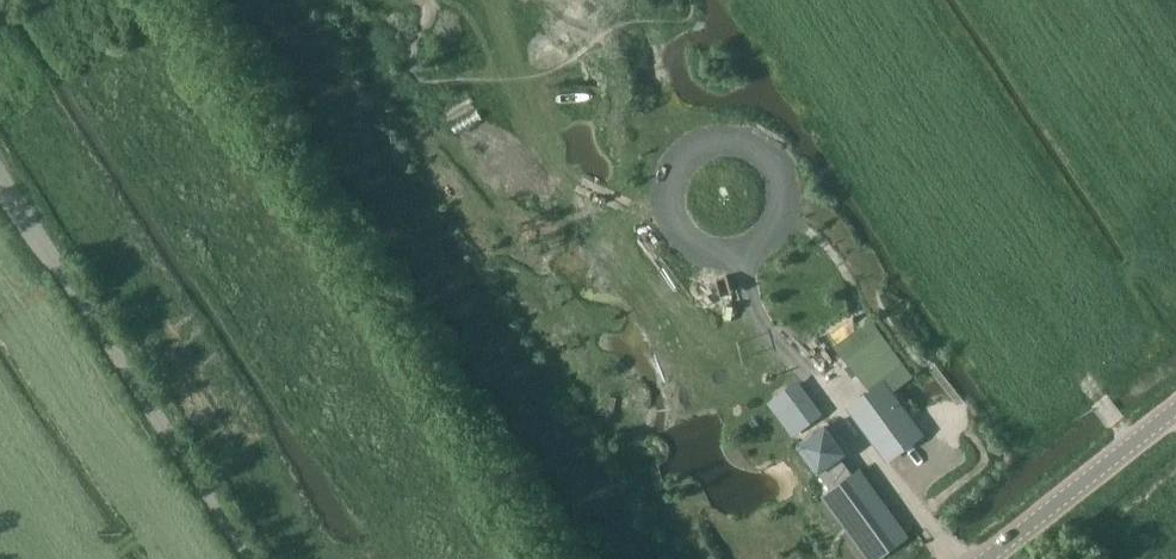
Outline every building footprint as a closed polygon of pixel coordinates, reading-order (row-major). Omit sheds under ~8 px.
[(880,324),(869,331),(901,380),(912,373),(880,324)] [(885,385),(852,409),(887,458),(920,433),(885,385)] [(811,402),(784,420),(799,441),(825,422),(811,402)] [(826,425),(799,445),(818,472),(846,452),(826,425)] [(859,472),(826,496),(872,558),(873,558),(905,535),(859,472)]
